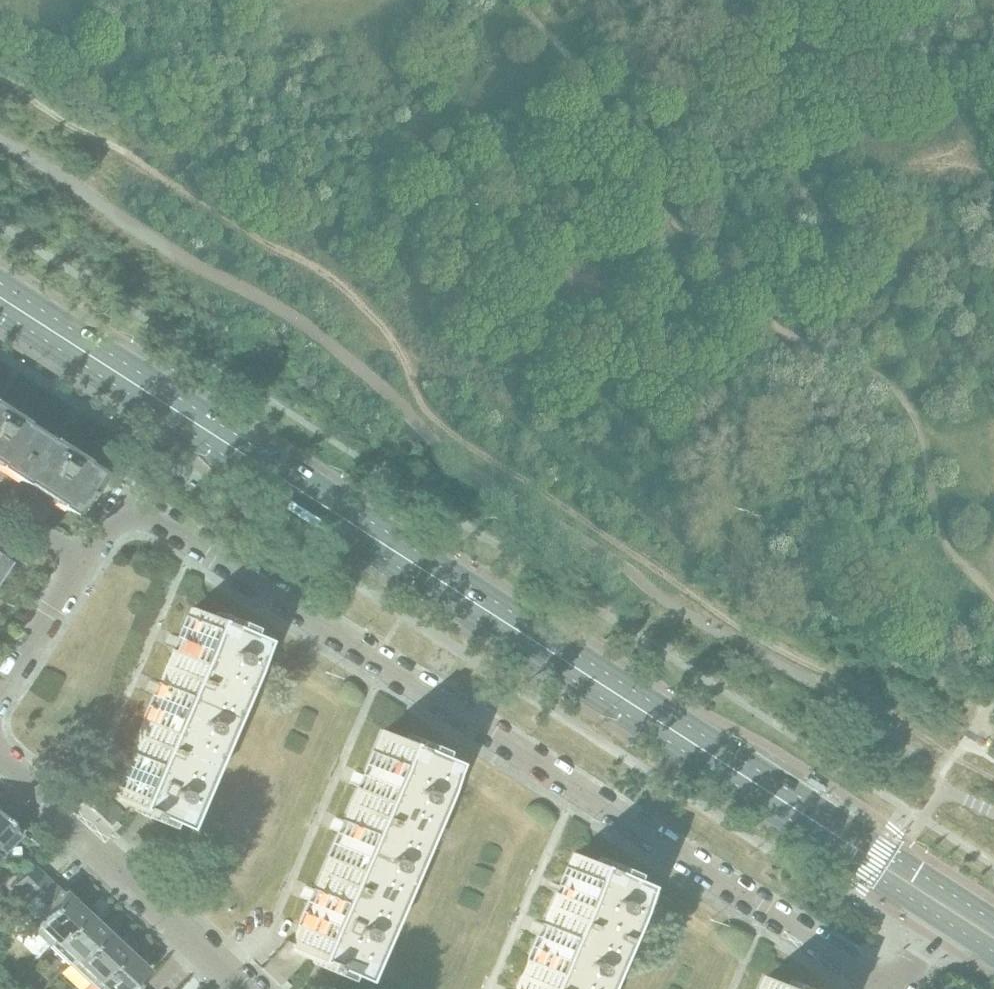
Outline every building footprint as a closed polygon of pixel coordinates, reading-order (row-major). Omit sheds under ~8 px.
[(26,425),(0,409),(0,465),(1,466),(26,425)] [(42,469),(59,443),(52,438),(51,441),(26,425),(1,466),(25,482),(36,465),(42,469)] [(36,465),(25,482),(61,504),(87,464),(61,447),(62,445),(59,443),(42,469),(36,465)] [(167,666),(215,687),(240,627),(225,621),(228,615),(213,609),(211,614),(211,615),(193,607),(189,616),(167,666)] [(185,755),(215,687),(167,666),(138,735),(185,755)] [(352,804),(400,824),(431,750),(419,745),(416,744),(418,738),(404,732),(402,737),(384,730),(359,788),(352,804)] [(160,815),(185,755),(138,735),(114,790),(107,788),(101,793),(119,810),(127,801),(130,802),(128,808),(142,814),(145,809),(150,811),(160,815)] [(119,810),(101,793),(89,807),(106,823),(119,810)] [(370,893),(400,824),(352,804),(345,820),(322,873),(370,893)] [(5,842),(10,845),(13,841),(10,837),(15,831),(0,817),(0,847),(5,842)] [(550,909),(598,929),(623,873),(607,867),(610,861),(602,858),(595,855),(593,860),(575,853),(568,867),(550,909)] [(22,893),(41,873),(31,864),(12,884),(22,893)] [(25,907),(50,881),(41,873),(22,893),(16,899),(25,907)] [(322,873),(292,942),(290,947),(305,953),(308,955),(306,960),(320,966),(323,961),(338,967),(370,893),(322,873)] [(47,945),(81,909),(80,909),(81,908),(68,896),(68,897),(59,889),(58,889),(50,881),(25,907),(16,917),(47,945)] [(67,964),(101,928),(101,927),(89,915),(88,916),(81,909),(47,945),(67,964)] [(598,929),(550,909),(522,976),(552,988),(573,988),(598,929)] [(67,964),(88,983),(122,947),(121,947),(122,946),(109,934),(109,935),(101,928),(67,964)] [(267,959),(285,976),(305,953),(290,947),(292,942),(286,939),(267,959)] [(88,983),(94,988),(137,988),(129,981),(142,967),(142,966),(142,965),(130,953),(129,954),(122,947),(88,983)] [(277,984),(285,976),(267,959),(260,967),(277,984)] [(800,984),(786,978),(784,983),(766,975),(760,988),(798,988),(800,984)] [(522,976),(516,988),(552,988),(522,976)]
